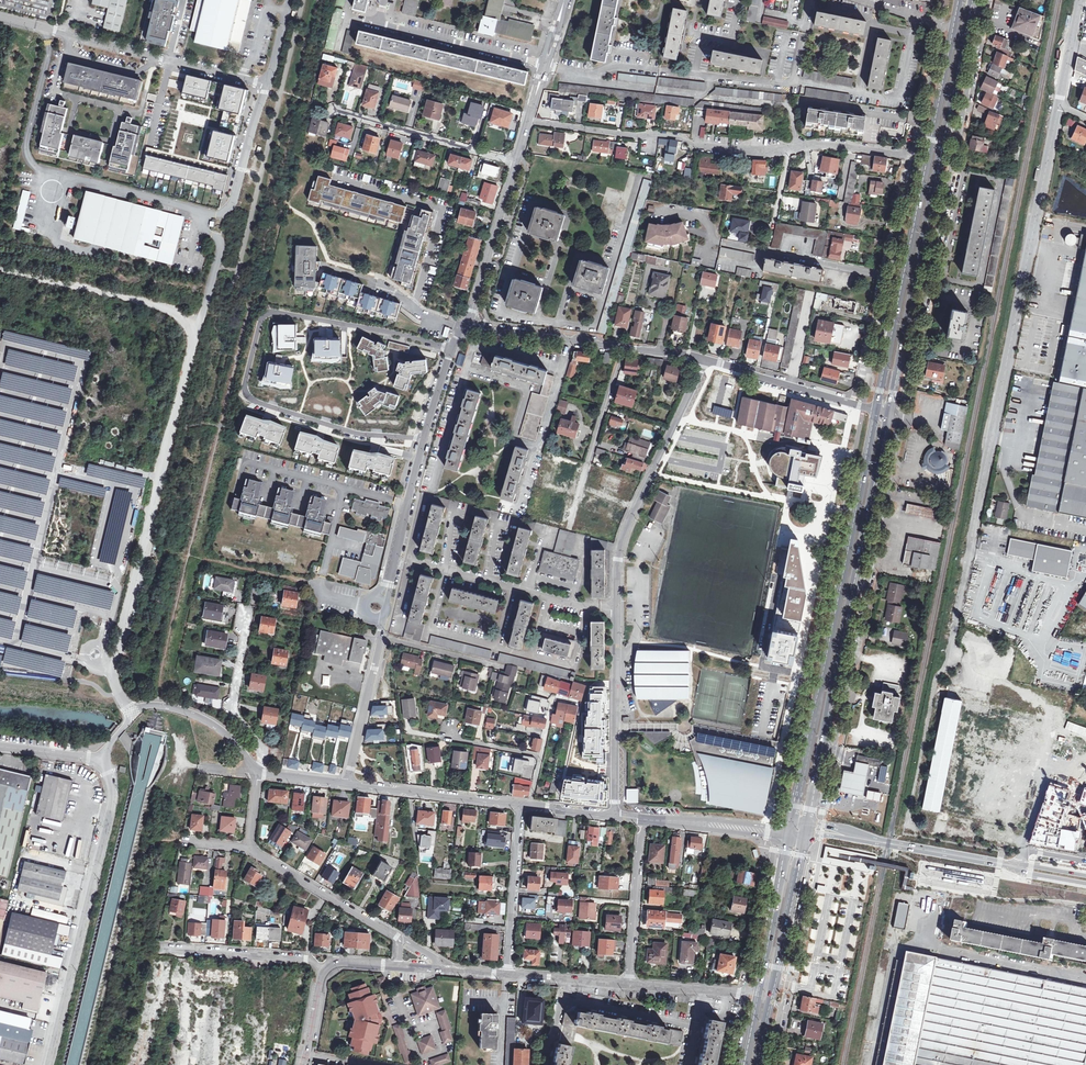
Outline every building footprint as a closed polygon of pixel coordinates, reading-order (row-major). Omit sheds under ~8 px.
[(92,4),(109,8),(104,28),(120,32),(128,0),(93,0),(92,4)] [(149,18),(153,19),(147,42),(165,47),(169,31),(172,32),(176,15),(173,15),(177,0),(158,0),(157,0),(156,0),(153,0),(149,18)] [(197,32),(205,0),(198,0),(190,30),(197,32)] [(249,0),(205,0),(197,32),(195,42),(228,50),(239,52),(242,43),(239,42),(249,0)] [(242,43),(252,0),(249,0),(239,42),(242,43)] [(354,9),(367,12),(370,0),(356,0),(354,9)] [(402,14),(415,17),(419,0),(406,0),(402,14)] [(491,35),(492,31),(494,32),(531,41),(534,29),(530,28),(531,24),(522,22),(521,25),(499,20),(504,0),(489,0),(485,16),(482,15),(478,32),(491,35)] [(593,59),(605,62),(607,52),(610,53),(611,45),(609,45),(613,25),(615,26),(617,18),(614,18),(618,0),(605,0),(593,59)] [(707,14),(721,17),(723,6),(724,6),(725,3),(723,3),(724,0),(710,0),(707,14)] [(746,21),(755,23),(759,0),(750,0),(746,21)] [(787,0),(778,0),(777,10),(786,11),(787,0)] [(1014,18),(1010,28),(1040,39),(1045,17),(1018,7),(1014,18)] [(684,24),(686,25),(686,22),(685,21),(687,11),(673,8),(663,57),(677,60),(679,49),(681,50),(681,46),(680,46),(684,24)] [(334,11),(331,24),(339,26),(343,10),(337,9),(334,11)] [(852,18),(831,14),(831,12),(828,12),(828,14),(817,11),(814,25),(864,35),(867,21),(856,19),(856,17),(853,17),(852,18)] [(788,22),(764,17),(762,24),(787,29),(788,22)] [(333,50),(339,26),(331,24),(325,48),(333,50)] [(357,33),(349,31),(343,53),(351,55),(357,33)] [(517,70),(518,67),(512,66),(512,68),(493,64),(494,61),(489,60),(488,63),(470,58),(470,55),(465,54),(464,57),(446,52),(447,50),(442,48),(441,51),(423,47),(423,44),(418,43),(418,45),(399,41),(400,38),(395,37),(394,40),(376,35),(376,33),(371,31),(371,34),(360,31),(356,44),(525,85),(528,73),(517,70)] [(997,48),(1000,49),(1001,47),(1006,49),(1008,42),(1015,45),(1016,42),(1000,36),(1000,37),(996,35),(994,36),(993,39),(995,40),(993,44),(998,46),(997,48)] [(874,51),(875,51),(870,73),(869,73),(868,76),(870,77),(868,87),(881,90),(891,40),(878,37),(875,48),(874,48),(874,51)] [(1001,47),(1000,49),(999,51),(1008,55),(1010,52),(1005,50),(1006,49),(1001,47)] [(748,57),(727,53),(728,51),(724,50),(723,52),(713,50),(710,63),(760,73),(763,60),(752,58),(752,56),(749,55),(748,57)] [(1014,59),(998,52),(996,57),(994,63),(1005,68),(1008,60),(1012,61),(1014,59)] [(1085,76),(1085,60),(1077,56),(1071,69),(1085,76)] [(85,67),(69,63),(69,64),(67,63),(64,74),(63,81),(64,81),(64,82),(92,89),(92,87),(100,89),(100,91),(101,89),(109,91),(108,93),(136,100),(136,99),(138,92),(140,92),(142,82),(141,81),(125,77),(125,78),(120,77),(112,75),(107,73),(106,76),(102,74),(102,72),(97,71),(97,72),(89,70),(89,69),(84,68),(85,67)] [(361,88),(367,66),(356,63),(352,77),(350,77),(348,86),(354,88),(355,87),(361,88)] [(1014,74),(1014,73),(1012,73),(1002,68),(1002,69),(991,63),(988,69),(990,70),(989,73),(998,77),(1001,71),(1011,76),(1010,77),(1012,78),(1014,74)] [(320,78),(319,78),(318,81),(331,85),(331,84),(333,84),(338,69),(324,65),(320,78)] [(853,79),(805,70),(803,78),(852,87),(853,79)] [(656,77),(618,73),(617,81),(655,86),(656,77)] [(249,90),(188,75),(183,93),(207,99),(209,91),(223,95),(220,109),(227,111),(222,132),(215,130),(208,157),(231,162),(249,90)] [(704,90),(705,83),(658,77),(657,85),(704,90)] [(993,93),(992,94),(996,96),(998,94),(993,92),(998,82),(987,77),(984,82),(981,88),(993,93)] [(415,81),(413,89),(423,92),(425,84),(415,81)] [(783,94),(721,88),(720,94),(782,101),(783,94)] [(806,88),(805,96),(849,102),(850,95),(806,88)] [(379,93),(378,93),(368,90),(364,105),(369,107),(369,108),(375,110),(378,100),(377,99),(379,93)] [(999,97),(996,96),(992,94),(988,92),(985,98),(982,103),(993,108),(996,101),(997,102),(999,97)] [(149,94),(147,101),(155,103),(157,95),(149,94)] [(551,109),(562,111),(563,99),(559,99),(559,95),(550,94),(549,100),(552,100),(551,109)] [(655,95),(653,102),(664,104),(693,107),(694,99),(655,95)] [(411,101),(393,96),(390,106),(408,111),(411,101)] [(569,100),(563,99),(562,111),(573,112),(574,103),(577,103),(577,97),(570,96),(569,100)] [(59,153),(64,133),(62,133),(62,130),(68,108),(64,107),(66,101),(61,100),(60,106),(49,104),(42,132),(44,133),(40,148),(47,150),(47,148),(53,150),(53,151),(59,153)] [(438,102),(431,101),(431,102),(428,101),(426,107),(428,107),(425,115),(434,118),(434,119),(440,121),(441,117),(440,117),(443,105),(437,104),(438,102)] [(708,109),(717,110),(718,103),(701,101),(694,107),(708,109)] [(468,114),(465,114),(463,121),(476,125),(478,118),(480,118),(483,106),(472,103),(468,114)] [(764,109),(718,103),(717,110),(731,111),(764,115),(764,109)] [(589,116),(601,118),(602,110),(605,110),(606,106),(591,104),(589,116)] [(655,106),(640,105),(639,109),(638,109),(638,116),(642,116),(642,117),(648,118),(648,117),(654,118),(655,106)] [(665,118),(679,121),(680,115),(678,115),(679,108),(667,106),(665,118)] [(707,116),(708,109),(694,107),(694,115),(707,116)] [(820,110),(808,108),(806,121),(805,129),(863,138),(866,117),(854,115),(854,113),(847,112),(846,114),(828,111),(828,110),(821,108),(820,110)] [(489,121),(504,126),(505,121),(508,122),(511,114),(494,109),(489,121)] [(731,111),(717,110),(708,109),(707,116),(707,118),(706,119),(706,122),(722,125),(722,122),(730,123),(731,111)] [(764,115),(731,111),(730,123),(748,125),(748,128),(762,130),(764,115)] [(987,121),(996,124),(999,126),(1003,116),(1000,114),(999,115),(990,112),(987,121)] [(1072,127),(1076,120),(1068,116),(1064,124),(1072,127)] [(123,122),(117,146),(115,146),(110,165),(116,167),(117,165),(123,167),(122,168),(129,170),(132,154),(135,155),(142,127),(131,124),(133,118),(128,117),(127,123),(123,122)] [(328,123),(313,119),(310,131),(325,135),(328,123)] [(994,129),(996,124),(987,121),(985,125),(994,129)] [(347,126),(339,123),(336,135),(351,139),(354,127),(349,126),(350,123),(348,122),(347,126)] [(1085,143),(1085,141),(1085,130),(1085,129),(1079,126),(1073,138),(1085,143)] [(539,145),(551,146),(551,145),(556,145),(556,147),(563,147),(565,134),(555,133),(555,137),(540,135),(539,145)] [(983,145),(985,137),(973,135),(970,148),(987,152),(988,147),(983,145)] [(100,160),(104,143),(92,140),(91,141),(83,139),(83,138),(75,136),(71,152),(100,160)] [(373,138),(367,137),(363,150),(376,153),(381,136),(379,136),(379,137),(378,138),(373,137),(373,138)] [(988,147),(994,148),(995,145),(996,140),(985,137),(983,145),(988,147)] [(338,140),(330,138),(328,145),(334,147),(332,154),(331,157),(338,159),(339,156),(347,159),(350,149),(336,145),(338,140)] [(387,154),(392,156),(398,158),(402,143),(391,140),(387,154)] [(675,153),(677,141),(668,140),(666,151),(675,153)] [(609,150),(612,150),(614,142),(608,141),(608,143),(594,141),(592,151),(608,153),(609,150)] [(621,143),(614,142),(612,150),(616,151),(615,158),(626,159),(628,149),(621,148),(621,143)] [(404,144),(402,143),(398,158),(392,156),(392,158),(399,160),(404,144)] [(1018,165),(1022,145),(1018,144),(1016,152),(1014,152),(1011,164),(1018,165)] [(154,157),(147,155),(144,169),(214,186),(213,189),(224,191),(228,175),(159,158),(161,151),(156,149),(154,157)] [(427,153),(418,151),(415,162),(414,167),(422,170),(424,164),(433,166),(436,156),(435,155),(435,154),(428,152),(427,153)] [(450,168),(458,171),(462,157),(451,154),(448,164),(454,166),(453,167),(451,166),(450,168)] [(869,166),(870,166),(872,156),(863,154),(862,163),(869,165),(869,166)] [(710,156),(701,155),(699,171),(697,171),(696,179),(705,180),(706,172),(719,174),(720,166),(709,164),(710,156)] [(876,156),(876,157),(874,167),(873,170),(885,172),(887,158),(876,156)] [(472,160),(462,157),(458,171),(465,173),(466,171),(464,170),(464,169),(469,170),(472,160)] [(839,160),(824,157),(821,170),(827,171),(836,173),(839,160)] [(765,160),(762,160),(762,161),(753,161),(752,174),(758,174),(758,180),(765,180),(765,172),(767,172),(768,168),(766,167),(766,161),(765,161),(765,160)] [(845,202),(852,203),(854,194),(860,163),(852,161),(845,202)] [(328,171),(335,173),(337,166),(330,164),(328,171)] [(684,167),(683,176),(691,177),(692,168),(684,167)] [(803,173),(792,172),(790,188),(800,190),(802,180),(803,173)] [(362,181),(369,182),(371,176),(364,174),(362,181)] [(321,200),(325,201),(324,204),(325,205),(326,201),(333,203),(333,201),(341,204),(341,205),(347,207),(347,211),(348,211),(349,208),(353,209),(352,212),(354,213),(355,210),(361,211),(362,209),(368,211),(367,214),(371,215),(372,212),(378,214),(377,216),(384,218),(383,221),(385,221),(386,218),(390,219),(390,217),(394,218),(393,221),(402,223),(405,213),(406,206),(394,203),(395,201),(391,200),(390,202),(385,200),(363,194),(358,193),(359,191),(355,189),(354,191),(335,186),(330,185),(330,183),(327,181),(328,178),(319,175),(317,181),(313,180),(311,188),(312,188),(308,200),(316,202),(317,199),(321,200)] [(826,177),(821,176),(820,181),(813,180),(813,181),(807,180),(806,190),(821,193),(823,182),(828,183),(829,177),(826,177)] [(992,292),(1015,179),(1007,177),(984,290),(992,292)] [(450,181),(441,179),(438,190),(447,193),(450,181)] [(605,334),(652,181),(644,179),(597,332),(605,334)] [(385,180),(383,187),(390,189),(392,182),(385,180)] [(870,191),(871,192),(878,193),(882,193),(883,183),(871,181),(870,191)] [(484,201),(492,204),(498,186),(489,184),(485,196),(483,195),(482,200),(484,201)] [(720,199),(731,201),(733,193),(741,194),(742,188),(722,185),(720,199)] [(974,213),(962,273),(978,276),(995,190),(980,186),(974,213)] [(24,191),(14,229),(20,230),(30,193),(24,191)] [(87,193),(75,239),(92,244),(93,240),(104,243),(103,247),(170,264),(173,254),(143,246),(144,242),(152,244),(156,226),(165,228),(163,238),(176,241),(180,227),(175,225),(177,216),(131,204),(132,203),(127,201),(126,203),(115,200),(114,203),(103,200),(104,197),(87,193)] [(854,194),(852,203),(859,204),(861,195),(854,194)] [(467,198),(466,202),(480,207),(481,202),(467,198)] [(859,204),(852,203),(845,202),(831,200),(830,204),(843,206),(843,209),(846,209),(846,208),(848,209),(846,222),(859,225),(860,216),(862,217),(863,211),(861,211),(862,204),(859,204)] [(816,204),(803,202),(800,220),(814,222),(816,204)] [(407,205),(406,206),(405,213),(412,215),(415,207),(407,205)] [(564,215),(537,207),(529,233),(556,241),(564,215)] [(422,209),(420,217),(431,220),(433,213),(422,209)] [(476,212),(463,209),(459,222),(472,226),(473,224),(474,225),(476,218),(475,217),(476,212)] [(433,221),(431,220),(420,217),(412,215),(408,231),(405,230),(405,232),(407,232),(405,239),(407,239),(405,246),(403,245),(402,248),(405,249),(403,256),(401,255),(399,262),(396,261),(396,263),(398,263),(397,267),(396,271),(393,270),(391,278),(397,280),(402,281),(401,286),(408,288),(409,284),(412,285),(416,273),(417,268),(415,267),(416,263),(423,241),(424,236),(426,237),(428,232),(425,232),(427,226),(431,228),(433,221)] [(748,234),(749,228),(748,228),(749,222),(733,219),(731,230),(736,231),(736,232),(740,233),(739,240),(747,241),(748,234)] [(658,228),(659,224),(658,224),(658,225),(650,224),(645,248),(664,252),(690,244),(683,222),(670,226),(671,228),(669,228),(668,227),(666,228),(666,227),(665,226),(664,226),(663,226),(663,227),(662,227),(662,228),(662,229),(658,228)] [(777,223),(771,248),(780,250),(784,233),(817,239),(814,255),(822,257),(827,231),(777,223)] [(842,247),(843,241),(844,241),(846,234),(828,231),(823,257),(839,260),(841,252),(840,252),(841,247),(842,247)] [(1069,234),(1068,235),(1067,236),(1066,237),(1066,238),(1066,239),(1066,240),(1066,241),(1066,242),(1067,242),(1067,243),(1068,244),(1069,245),(1070,245),(1071,245),(1072,245),(1073,245),(1074,244),(1075,244),(1076,243),(1076,242),(1077,242),(1077,241),(1077,240),(1077,239),(1077,238),(1077,237),(1076,236),(1075,235),(1074,234),(1073,234),(1072,234),(1071,234),(1070,234),(1069,234)] [(437,242),(443,244),(445,238),(439,236),(437,242)] [(464,255),(462,263),(473,266),(473,265),(474,265),(475,262),(481,241),(469,237),(466,249),(462,248),(460,254),(464,255)] [(314,288),(315,288),(316,282),(316,270),(318,270),(319,268),(316,268),(316,261),(317,247),(300,246),(300,254),(298,254),(297,264),(296,287),(297,287),(302,287),(302,289),(310,289),(310,288),(314,288)] [(719,254),(732,257),(732,256),(753,261),(755,254),(720,246),(719,254)] [(1060,383),(1085,388),(1085,251),(1060,383)] [(666,259),(648,255),(646,261),(646,263),(665,267),(666,259)] [(700,267),(701,259),(693,258),(691,265),(700,267)] [(813,268),(813,266),(805,265),(805,266),(785,262),(785,261),(776,259),(776,260),(766,258),(764,271),(821,282),(823,270),(813,268)] [(608,268),(582,260),(574,286),(600,293),(608,268)] [(466,291),(473,266),(462,263),(461,264),(459,263),(457,270),(459,271),(454,287),(466,291)] [(430,266),(428,273),(435,275),(437,268),(430,266)] [(751,270),(737,267),(735,274),(742,276),(750,277),(751,270)] [(391,316),(391,318),(397,320),(400,309),(401,304),(393,301),(391,309),(387,308),(389,300),(373,296),(371,303),(367,302),(369,294),(366,293),(361,292),(363,288),(364,284),(355,282),(353,290),(349,289),(352,281),(336,276),(333,284),(330,283),(332,275),(323,272),(320,282),(319,288),(324,290),(325,288),(333,290),(332,292),(344,296),(344,293),(352,296),(352,298),(359,300),(358,302),(357,308),(363,309),(364,307),(372,310),(371,312),(383,315),(383,313),(391,316)] [(717,275),(704,272),(702,283),(715,286),(717,275)] [(669,276),(655,273),(650,293),(664,296),(669,276)] [(541,287),(516,279),(507,305),(533,313),(541,287)] [(759,303),(768,305),(773,283),(759,281),(759,285),(763,286),(759,303)] [(318,290),(358,302),(359,300),(352,298),(352,296),(344,293),(344,296),(332,292),(333,290),(325,288),(324,290),(319,288),(318,290)] [(781,367),(783,367),(784,363),(790,365),(806,290),(798,288),(781,367)] [(826,302),(827,297),(828,295),(817,292),(813,309),(820,310),(822,301),(826,302)] [(837,297),(835,296),(834,299),(836,299),(834,309),(839,310),(840,308),(848,310),(848,312),(855,313),(855,315),(856,315),(858,308),(860,309),(861,303),(850,301),(851,300),(842,299),(836,298),(837,297)] [(678,305),(675,315),(684,317),(686,307),(678,305)] [(396,321),(397,320),(391,318),(391,316),(383,313),(383,315),(371,312),(372,310),(364,307),(363,309),(357,308),(356,310),(396,321)] [(631,310),(620,307),(616,325),(627,328),(631,310)] [(947,335),(963,339),(968,312),(953,309),(950,322),(947,335)] [(635,310),(633,320),(643,322),(645,313),(639,311),(635,310)] [(687,318),(684,317),(675,315),(672,328),(684,331),(687,318)] [(636,326),(635,327),(635,329),(641,331),(643,322),(633,320),(632,325),(636,326)] [(845,326),(820,320),(816,339),(841,344),(843,335),(845,326)] [(295,333),(295,332),(295,324),(278,324),(279,347),(296,347),(296,342),(295,337),(295,333)] [(726,327),(712,324),(708,342),(710,343),(711,341),(714,341),(714,340),(723,342),(726,327)] [(635,329),(635,327),(632,326),(629,339),(634,340),(635,336),(639,337),(641,331),(635,329)] [(727,344),(732,346),(732,343),(739,345),(742,332),(730,329),(727,344)] [(321,338),(320,338),(315,338),(315,354),(340,354),(340,352),(339,338),(339,337),(331,337),(326,338),(321,338)] [(375,342),(367,338),(361,351),(367,354),(368,352),(373,354),(372,356),(376,358),(378,358),(379,362),(376,362),(378,370),(380,370),(381,375),(389,373),(387,357),(385,357),(385,355),(386,355),(386,351),(384,351),(384,349),(386,346),(378,342),(377,345),(374,344),(375,342)] [(761,342),(750,339),(747,355),(758,357),(761,342)] [(410,347),(389,342),(387,348),(408,354),(410,347)] [(770,345),(767,344),(763,358),(776,361),(779,347),(774,346),(775,345),(771,344),(770,345)] [(575,370),(576,364),(577,364),(577,360),(591,362),(591,355),(592,355),(593,353),(575,351),(572,363),(571,362),(567,375),(574,377),(576,370),(575,370)] [(605,355),(601,355),(599,362),(611,365),(614,356),(614,353),(605,352),(605,355)] [(851,359),(852,358),(849,357),(850,355),(835,352),(833,365),(849,368),(849,367),(848,366),(848,363),(849,360),(850,361),(851,359)] [(548,371),(496,357),(496,359),(484,356),(482,366),(544,384),(547,374),(548,371)] [(627,359),(625,373),(636,374),(638,360),(627,359)] [(664,360),(655,359),(653,367),(661,369),(664,360)] [(947,363),(928,359),(927,363),(929,364),(927,375),(934,376),(933,380),(942,381),(945,366),(946,367),(947,363)] [(410,377),(411,377),(413,373),(412,372),(412,371),(422,369),(422,372),(428,371),(426,360),(413,361),(413,362),(410,363),(410,361),(406,362),(407,363),(403,363),(400,362),(397,370),(400,371),(399,375),(398,375),(395,385),(405,388),(406,382),(409,383),(410,377)] [(294,365),(284,364),(280,363),(275,363),(270,362),(268,378),(291,382),(293,369),(294,365)] [(664,378),(675,382),(679,368),(673,366),(673,367),(668,366),(664,378)] [(839,372),(825,368),(822,379),(836,383),(837,378),(839,372)] [(620,371),(618,381),(625,383),(627,378),(624,378),(625,373),(620,371)] [(547,374),(544,384),(541,396),(533,393),(520,437),(536,442),(555,377),(547,374)] [(1060,383),(1040,479),(1032,477),(1026,505),(1085,517),(1085,388),(1060,383)] [(637,391),(624,387),(620,386),(616,402),(632,407),(637,391)] [(396,405),(400,395),(387,391),(387,392),(385,392),(385,390),(381,389),(381,390),(378,389),(375,387),(369,391),(371,395),(369,396),(368,394),(359,401),(362,404),(360,406),(366,415),(377,407),(375,404),(380,400),(384,401),(383,404),(389,406),(390,403),(396,405)] [(480,393),(467,389),(465,398),(464,398),(463,401),(462,406),(463,406),(458,424),(457,424),(454,432),(455,432),(450,450),(449,450),(447,457),(448,458),(445,466),(458,470),(480,393)] [(702,416),(708,396),(700,394),(694,414),(702,416)] [(805,418),(814,420),(820,422),(830,425),(831,421),(832,418),(837,420),(846,423),(848,415),(839,413),(797,401),(795,401),(793,401),(791,404),(790,408),(743,397),(738,422),(752,426),(756,427),(798,436),(798,438),(801,439),(802,437),(805,418)] [(568,404),(561,402),(558,412),(565,414),(568,404)] [(958,452),(968,407),(946,402),(943,416),(941,429),(948,430),(945,444),(958,452)] [(623,421),(612,417),(609,427),(616,429),(617,424),(622,425),(623,421)] [(805,418),(802,437),(808,438),(810,439),(814,420),(805,418)] [(579,425),(561,419),(557,433),(575,438),(579,425)] [(285,451),(292,427),(274,423),(269,425),(249,420),(245,440),(285,451)] [(294,454),(338,466),(345,442),(327,439),(323,435),(302,429),(294,454)] [(636,441),(630,439),(629,444),(627,444),(624,451),(634,454),(633,458),(645,463),(650,446),(649,445),(636,441)] [(349,470),(396,482),(404,452),(390,450),(384,450),(374,450),(357,445),(349,470)] [(815,476),(819,452),(806,450),(781,445),(778,447),(774,449),(772,453),(771,456),(771,458),(771,462),(771,465),(774,468),(778,472),(775,485),(789,488),(794,489),(803,491),(805,474),(806,475),(815,476)] [(936,451),(934,446),(930,448),(927,451),(925,455),(924,459),(925,462),(922,462),(922,466),(924,469),(926,471),(930,474),(932,471),(934,472),(936,472),(938,473),(942,472),(946,470),(947,469),(949,467),(950,465),(947,463),(948,462),(948,459),(948,455),(945,452),(942,449),(941,451),(939,451),(937,451),(936,451)] [(529,451),(516,447),(501,498),(514,501),(517,493),(518,493),(520,486),(519,485),(524,467),(525,468),(527,460),(526,460),(529,451)] [(626,466),(623,465),(622,469),(631,472),(633,468),(637,469),(638,468),(645,470),(647,465),(628,459),(626,466)] [(936,472),(936,475),(938,480),(946,481),(948,469),(947,469),(946,470),(942,472),(938,473),(936,472)] [(599,487),(618,493),(623,478),(604,472),(599,487)] [(333,518),(328,517),(326,523),(321,522),(322,518),(326,501),(314,498),(313,502),(309,501),(305,518),(288,513),(293,492),(281,489),(279,497),(275,496),(273,509),(256,505),(257,500),(261,484),(249,481),(247,489),(243,488),(241,496),(235,495),(234,499),(231,498),(230,503),(232,503),(231,510),(239,512),(238,515),(255,519),(255,516),(271,520),(270,524),(287,528),(288,525),(304,529),(303,532),(320,537),(320,534),(328,536),(333,518)] [(671,496),(659,491),(655,500),(659,502),(652,518),(663,523),(670,507),(667,505),(671,496)] [(585,497),(583,510),(600,513),(603,501),(585,497)] [(450,502),(435,498),(422,551),(433,554),(445,509),(448,510),(450,502)] [(371,518),(381,520),(381,517),(387,519),(389,508),(378,506),(379,503),(365,500),(365,502),(354,499),(351,510),(356,511),(355,514),(366,517),(367,512),(372,513),(371,518)] [(994,517),(1006,519),(1010,503),(998,500),(994,517)] [(611,520),(620,523),(626,507),(617,503),(611,520)] [(942,510),(908,504),(906,514),(940,520),(942,510)] [(490,512),(475,507),(473,516),(477,517),(465,562),(477,565),(490,512)] [(537,524),(522,519),(507,573),(520,576),(532,531),(535,532),(537,524)] [(366,583),(368,584),(370,577),(373,578),(381,548),(382,548),(385,540),(382,539),(383,535),(377,534),(376,535),(371,534),(371,532),(367,531),(366,535),(361,533),(362,531),(357,530),(356,532),(339,528),(337,536),(366,544),(363,555),(361,564),(342,559),(338,573),(357,578),(357,577),(358,577),(362,581),(363,582),(365,583),(366,583)] [(576,534),(561,530),(554,555),(546,552),(541,571),(556,575),(573,579),(578,560),(570,559),(576,534)] [(940,543),(908,536),(902,563),(934,570),(940,543)] [(787,548),(765,658),(793,664),(807,594),(798,539),(790,537),(787,548)] [(592,538),(591,550),(605,550),(607,551),(608,543),(592,538)] [(1072,551),(1010,538),(1007,554),(1034,560),(1032,570),(1067,578),(1072,551)] [(605,550),(591,550),(592,582),(591,597),(605,597),(605,550)] [(434,579),(421,576),(406,639),(421,642),(426,625),(422,625),(434,579)] [(233,581),(217,578),(214,589),(232,593),(233,581)] [(902,586),(889,583),(885,604),(887,604),(884,618),(897,621),(900,607),(894,606),(895,601),(898,602),(902,586)] [(285,592),(282,606),(295,608),(297,594),(295,594),(296,589),(280,586),(279,590),(286,591),(286,592),(285,592)] [(500,601),(454,589),(451,601),(497,613),(500,601)] [(534,604),(521,601),(509,647),(521,650),(534,604)] [(1018,604),(1012,602),(1010,605),(1006,617),(1051,635),(1057,621),(1017,606),(1018,604)] [(206,605),(204,617),(220,621),(221,613),(224,614),(225,608),(206,605)] [(274,620),(261,618),(259,632),(272,634),(274,620)] [(604,622),(592,622),(592,629),(592,659),(592,669),(604,669),(604,622)] [(893,636),(893,642),(906,644),(907,637),(900,636),(901,631),(894,630),(893,636)] [(315,655),(324,657),(323,662),(342,666),(343,662),(362,666),(367,642),(320,632),(315,655)] [(206,646),(224,649),(226,636),(208,633),(206,646)] [(574,641),(543,634),(539,648),(571,656),(574,641)] [(1051,635),(1048,642),(1052,644),(1053,643),(1072,647),(1072,643),(1081,644),(1082,639),(1062,636),(1055,635),(1055,636),(1051,635)] [(492,652),(432,637),(430,645),(490,660),(492,652)] [(690,649),(637,649),(635,664),(637,664),(637,684),(634,683),(637,698),(653,698),(653,700),(649,700),(649,701),(655,715),(678,700),(673,700),(674,698),(689,699),(690,649)] [(287,652),(275,650),(273,664),(285,666),(287,652)] [(36,659),(37,652),(27,651),(26,658),(36,659)] [(419,658),(404,654),(401,665),(416,669),(415,675),(419,676),(423,660),(419,659),(419,658)] [(576,672),(500,654),(498,662),(574,681),(576,672)] [(198,659),(195,673),(219,677),(221,662),(198,659)] [(434,661),(432,672),(452,677),(455,666),(434,661)] [(518,669),(508,666),(506,674),(516,677),(518,669)] [(478,675),(465,672),(464,676),(466,677),(463,687),(473,690),(476,679),(478,679),(478,675)] [(514,678),(501,675),(495,696),(506,699),(510,683),(512,684),(514,678)] [(560,682),(543,675),(540,685),(545,687),(545,688),(550,690),(557,692),(560,682)] [(264,678),(253,676),(251,690),(262,692),(264,678)] [(883,681),(882,689),(893,691),(897,692),(898,684),(883,681)] [(572,686),(560,682),(557,692),(569,696),(572,686)] [(585,686),(574,682),(572,686),(569,696),(582,700),(585,686)] [(196,697),(218,700),(219,688),(198,686),(197,693),(196,692),(195,695),(197,695),(196,697)] [(609,687),(589,688),(589,702),(584,702),(584,708),(586,708),(586,716),(584,716),(584,736),(583,736),(583,743),(583,759),(609,760),(609,687)] [(950,694),(949,695),(926,805),(943,809),(956,743),(960,729),(961,725),(966,697),(964,697),(965,691),(952,688),(950,694)] [(881,692),(876,691),(874,706),(876,706),(874,716),(892,719),(894,709),(896,709),(899,695),(892,694),(893,691),(882,689),(881,692)] [(547,702),(548,700),(532,696),(531,699),(528,699),(526,710),(538,713),(540,706),(548,708),(550,702),(547,702)] [(416,715),(414,698),(402,700),(405,717),(416,715)] [(447,705),(431,702),(428,716),(436,717),(436,713),(445,715),(447,705)] [(373,709),(371,718),(391,717),(390,708),(389,708),(389,703),(379,704),(379,709),(373,709)] [(565,721),(568,705),(559,703),(557,715),(553,715),(552,722),(558,723),(564,724),(565,721)] [(577,707),(568,705),(565,721),(574,722),(577,707)] [(302,727),(305,715),(297,714),(298,709),(292,708),(290,724),(302,727)] [(277,711),(265,709),(263,722),(275,725),(277,711)] [(481,712),(469,709),(467,721),(479,724),(481,712)] [(313,733),(316,720),(309,719),(310,715),(305,714),(305,715),(302,727),(301,730),(313,733)] [(531,716),(524,715),(522,725),(529,727),(531,716)] [(534,717),(531,716),(529,727),(531,727),(532,725),(544,728),(546,719),(534,717)] [(348,737),(351,726),(347,725),(348,721),(342,719),(340,728),(338,735),(348,737)] [(325,737),(327,727),(320,725),(321,721),(316,720),(313,733),(313,736),(325,739),(325,737)] [(496,722),(490,720),(488,728),(494,730),(496,722)] [(338,735),(340,728),(332,726),(332,723),(328,722),(327,727),(325,737),(337,739),(338,735)] [(385,724),(377,724),(377,728),(369,728),(367,740),(384,739),(383,728),(385,728),(385,724)] [(670,732),(644,732),(648,738),(654,745),(671,736),(670,732)] [(740,743),(703,736),(700,740),(699,739),(695,742),(696,743),(691,746),(694,755),(699,767),(705,766),(710,782),(712,794),(712,803),(763,813),(769,783),(776,750),(767,748),(761,746),(761,747),(756,746),(756,745),(750,745),(745,743),(744,744),(740,743)] [(542,740),(534,739),(532,749),(539,751),(541,745),(542,740)] [(424,771),(421,746),(412,744),(407,745),(408,754),(409,754),(410,772),(424,771)] [(441,747),(429,748),(430,762),(442,761),(441,747)] [(485,756),(486,749),(476,747),(474,760),(480,761),(481,755),(485,756)] [(492,750),(486,749),(485,756),(481,755),(480,761),(479,768),(489,769),(492,750)] [(571,749),(570,758),(577,759),(579,750),(571,749)] [(469,754),(456,752),(454,767),(466,769),(469,754)] [(881,759),(857,755),(855,762),(863,764),(864,763),(869,764),(879,766),(881,759)] [(536,761),(518,758),(516,770),(533,774),(536,761)] [(567,767),(574,769),(576,761),(569,759),(567,767)] [(289,761),(287,768),(298,770),(299,763),(289,761)] [(862,795),(869,764),(864,763),(863,764),(855,762),(853,771),(850,770),(843,769),(839,791),(846,792),(862,795)] [(13,845),(29,779),(0,772),(0,842),(13,845)] [(71,781),(45,775),(35,815),(61,821),(71,781)] [(574,778),(567,777),(562,802),(607,807),(607,778),(574,775),(574,778)] [(532,782),(516,778),(513,795),(524,796),(524,794),(530,795),(531,787),(531,788),(532,782)] [(1034,841),(1077,851),(1083,832),(1079,832),(1081,818),(1067,814),(1075,793),(1051,785),(1034,841)] [(240,787),(231,786),(230,797),(225,797),(223,806),(233,808),(235,798),(239,799),(240,787)] [(288,792),(270,790),(269,802),(287,804),(288,792)] [(557,791),(551,790),(549,798),(552,799),(555,800),(557,791)] [(880,792),(867,790),(865,798),(879,801),(880,792)] [(215,796),(200,792),(197,801),(213,805),(215,796)] [(305,795),(294,794),(292,810),(305,811),(306,804),(304,804),(305,795)] [(327,799),(315,798),(313,812),(314,812),(323,814),(325,814),(327,799)] [(371,800),(359,798),(357,813),(369,815),(371,800)] [(349,803),(335,801),(333,815),(347,817),(349,803)] [(386,829),(390,802),(383,801),(383,803),(379,802),(374,837),(379,837),(378,842),(385,843),(386,833),(388,833),(389,829),(386,829)] [(477,812),(464,810),(463,821),(475,822),(477,812)] [(434,814),(419,812),(417,823),(433,825),(434,814)] [(452,813),(444,812),(442,824),(451,825),(452,813)] [(505,815),(491,813),(490,824),(504,826),(505,815)] [(204,817),(193,816),(191,831),(202,832),(204,817)] [(236,819),(223,817),(221,831),(234,833),(236,819)] [(568,822),(532,818),(531,830),(555,834),(555,835),(566,837),(568,822)] [(291,833),(280,826),(271,840),(282,847),(291,833)] [(617,827),(607,826),(607,829),(607,832),(608,832),(606,844),(612,845),(613,833),(616,833),(617,827)] [(600,830),(590,829),(589,836),(587,836),(586,841),(598,843),(600,830)] [(502,839),(503,833),(489,832),(488,836),(487,836),(486,845),(506,848),(507,839),(502,839)] [(305,837),(298,833),(292,843),(300,847),(298,850),(304,854),(312,842),(305,838),(305,837)] [(430,848),(431,836),(421,835),(420,846),(430,848)] [(680,835),(673,835),(671,861),(680,862),(681,853),(680,853),(681,848),(679,848),(680,835)] [(701,839),(691,838),(691,842),(688,841),(687,848),(700,850),(701,839)] [(353,846),(339,841),(334,849),(338,852),(342,845),(352,849),(353,846)] [(13,845),(0,842),(0,878),(5,879),(13,845)] [(544,845),(533,844),(531,859),(543,860),(544,845)] [(663,847),(652,846),(650,862),(662,863),(663,847)] [(580,848),(570,847),(568,863),(578,864),(580,848)] [(326,855),(314,848),(308,859),(320,866),(326,855)] [(218,852),(214,852),(213,860),(218,860),(217,861),(216,861),(215,872),(216,872),(214,888),(224,890),(225,887),(228,887),(229,878),(227,878),(228,872),(221,872),(222,863),(225,863),(226,859),(217,858),(218,852)] [(481,854),(470,853),(469,866),(480,867),(481,854)] [(875,867),(877,856),(864,854),(862,864),(869,865),(868,870),(871,870),(874,871),(875,867)] [(209,859),(195,857),(194,868),(207,870),(209,859)] [(680,862),(671,861),(671,863),(670,863),(669,869),(679,870),(680,862)] [(27,893),(33,864),(25,862),(18,891),(27,893)] [(191,864),(180,862),(177,884),(188,886),(191,864)] [(392,869),(381,862),(374,875),(378,878),(384,882),(392,869)] [(66,872),(33,864),(27,893),(18,891),(17,895),(63,906),(67,888),(62,887),(66,872)] [(339,874),(328,867),(322,877),(333,884),(339,874)] [(364,874),(352,867),(344,882),(355,888),(364,874)] [(711,869),(703,867),(701,876),(709,877),(711,869)] [(257,871),(252,868),(245,880),(256,887),(263,877),(256,873),(257,871)] [(451,870),(435,868),(434,878),(450,880),(451,870)] [(754,873),(740,870),(737,882),(752,885),(753,879),(754,873)] [(568,874),(551,873),(551,882),(556,882),(556,885),(567,885),(568,874)] [(420,896),(417,876),(406,894),(420,896)] [(492,878),(480,877),(480,891),(491,891),(492,878)] [(618,878),(600,877),(599,888),(617,889),(618,878)] [(648,877),(647,886),(655,887),(655,886),(668,887),(669,881),(656,880),(656,877),(648,877)] [(540,879),(529,878),(528,890),(539,890),(540,879)] [(655,887),(647,886),(647,890),(650,890),(649,903),(662,904),(663,892),(671,893),(672,888),(655,887)] [(210,888),(202,887),(200,896),(209,897),(210,888)] [(398,898),(388,892),(380,905),(391,911),(398,898)] [(823,907),(825,896),(818,895),(816,905),(823,907)] [(549,896),(548,896),(547,903),(558,904),(558,912),(572,913),(572,901),(559,901),(559,897),(558,897),(549,896)] [(746,899),(734,896),(731,910),(743,913),(744,907),(746,899)] [(589,898),(581,897),(580,918),(595,920),(595,904),(589,903),(589,898)] [(533,909),(534,899),(529,898),(521,898),(520,908),(533,909)] [(450,901),(431,899),(429,919),(434,920),(435,911),(449,913),(450,901)] [(497,900),(488,899),(488,902),(487,902),(486,914),(499,915),(500,903),(497,903),(497,900)] [(185,903),(173,900),(171,911),(183,914),(185,903)] [(909,905),(898,903),(893,927),(905,929),(909,905)] [(262,908),(257,906),(257,911),(270,916),(270,914),(270,911),(262,908)] [(308,911),(296,907),(292,918),(305,922),(308,911)] [(401,908),(400,908),(399,921),(411,922),(412,909),(410,909),(401,908)] [(664,912),(648,911),(647,926),(664,928),(664,924),(681,925),(681,916),(664,915),(664,912)] [(58,924),(12,913),(5,944),(51,955),(56,934),(58,924)] [(620,916),(607,915),(606,929),(617,930),(618,922),(620,922),(620,916)] [(305,922),(292,918),(289,929),(302,933),(305,922)] [(225,921),(213,920),(207,920),(206,931),(212,931),(212,937),(224,938),(225,921)] [(731,923),(714,920),(711,934),(728,937),(729,931),(731,923)] [(960,920),(956,941),(1056,961),(1057,956),(1085,961),(1085,945),(1050,937),(1048,944),(969,928),(970,923),(960,920)] [(70,926),(58,924),(56,934),(68,937),(70,926)] [(201,925),(189,924),(188,935),(206,936),(206,929),(201,929),(201,925)] [(541,925),(527,924),(526,938),(540,939),(541,925)] [(567,925),(560,925),(560,929),(555,929),(554,935),(560,936),(559,943),(564,944),(565,936),(570,936),(571,930),(567,930),(567,925)] [(594,926),(587,926),(587,933),(575,932),(574,945),(589,946),(590,933),(593,933),(594,926)] [(251,929),(235,927),(234,939),(250,940),(251,929)] [(704,929),(691,927),(689,933),(703,936),(704,929)] [(269,928),(258,928),(257,939),(268,940),(269,928)] [(282,929),(269,928),(268,940),(281,941),(282,929)] [(355,934),(346,934),(345,947),(368,949),(369,935),(360,935),(360,930),(356,930),(355,934)] [(320,935),(316,935),(315,946),(329,947),(329,938),(335,938),(335,932),(330,931),(329,936),(326,935),(326,932),(320,932),(320,935)] [(451,933),(436,932),(435,947),(451,947),(451,933)] [(498,934),(485,933),(483,958),(497,959),(498,934)] [(613,941),(599,940),(598,953),(612,954),(613,941)] [(697,943),(682,941),(680,961),(693,962),(694,952),(698,952),(697,943)] [(51,955),(5,944),(2,955),(60,969),(63,958),(51,955)] [(665,964),(666,945),(654,944),(653,951),(649,950),(648,963),(665,964)] [(540,951),(525,950),(524,959),(533,960),(533,964),(539,965),(540,951)] [(900,960),(878,1064),(1085,1064),(1085,988),(911,951),(909,962),(900,960)] [(735,957),(721,954),(717,970),(732,973),(734,965),(735,957)] [(24,1003),(23,1009),(37,1013),(47,972),(0,961),(0,997),(24,1003)] [(364,984),(351,988),(353,993),(350,994),(351,998),(350,998),(351,1004),(348,1005),(350,1011),(351,1011),(353,1017),(355,1016),(356,1019),(355,1022),(353,1022),(352,1027),(350,1027),(349,1033),(353,1034),(351,1044),(353,1044),(351,1049),(364,1052),(365,1048),(368,1048),(369,1044),(371,1044),(372,1039),(376,1040),(378,1033),(376,1033),(377,1028),(376,1027),(376,1024),(379,1025),(381,1019),(376,1018),(375,1015),(377,1014),(375,1009),(377,1008),(375,1003),(377,1002),(375,997),(371,998),(367,988),(366,989),(364,984)] [(417,993),(412,995),(419,1015),(438,1009),(430,988),(425,991),(424,987),(416,990),(417,993)] [(815,1000),(804,997),(802,1004),(801,1010),(816,1014),(818,1005),(814,1004),(815,1000)] [(540,999),(526,998),(525,1007),(524,1007),(523,1023),(542,1024),(543,1009),(542,1009),(543,1007),(539,1006),(540,999)] [(847,1006),(839,1005),(836,1020),(844,1022),(847,1006)] [(445,1011),(437,1014),(442,1032),(440,1032),(443,1044),(452,1041),(448,1029),(451,1028),(445,1011)] [(29,1043),(33,1029),(28,1028),(29,1024),(30,1019),(0,1012),(0,1036),(29,1043)] [(566,1014),(564,1026),(576,1029),(576,1026),(667,1044),(667,1043),(680,1046),(683,1031),(677,1030),(670,1028),(670,1030),(661,1029),(661,1027),(654,1025),(647,1024),(647,1026),(631,1023),(631,1021),(625,1019),(618,1018),(617,1020),(601,1017),(602,1015),(595,1014),(587,1012),(587,1014),(580,1013),(579,1016),(566,1014)] [(497,1014),(481,1013),(481,1023),(479,1023),(479,1031),(481,1031),(480,1048),(490,1048),(490,1050),(496,1051),(497,1014)] [(508,1017),(506,1064),(514,1064),(515,1042),(516,1018),(508,1017)] [(709,1020),(709,1024),(707,1024),(706,1031),(704,1038),(706,1038),(703,1053),(701,1053),(699,1060),(698,1064),(715,1064),(723,1023),(709,1020)] [(823,1024),(809,1021),(807,1029),(805,1037),(820,1040),(823,1024)] [(400,1024),(393,1027),(395,1033),(402,1030),(400,1024)] [(402,1030),(395,1033),(398,1039),(396,1040),(401,1054),(403,1054),(406,1064),(413,1062),(409,1051),(408,1052),(403,1038),(405,1038),(402,1030)] [(25,1064),(30,1044),(29,1043),(0,1036),(0,1059),(25,1064)] [(431,1036),(416,1041),(421,1055),(435,1050),(431,1036)] [(515,1042),(514,1064),(528,1064),(529,1050),(526,1050),(527,1042),(515,1042)] [(560,1044),(559,1048),(556,1048),(555,1055),(554,1062),(556,1063),(555,1064),(570,1064),(573,1047),(560,1044)] [(430,1060),(432,1064),(439,1064),(450,1062),(447,1055),(430,1060)] [(795,1064),(811,1064),(812,1058),(797,1055),(796,1061),(795,1064)]
